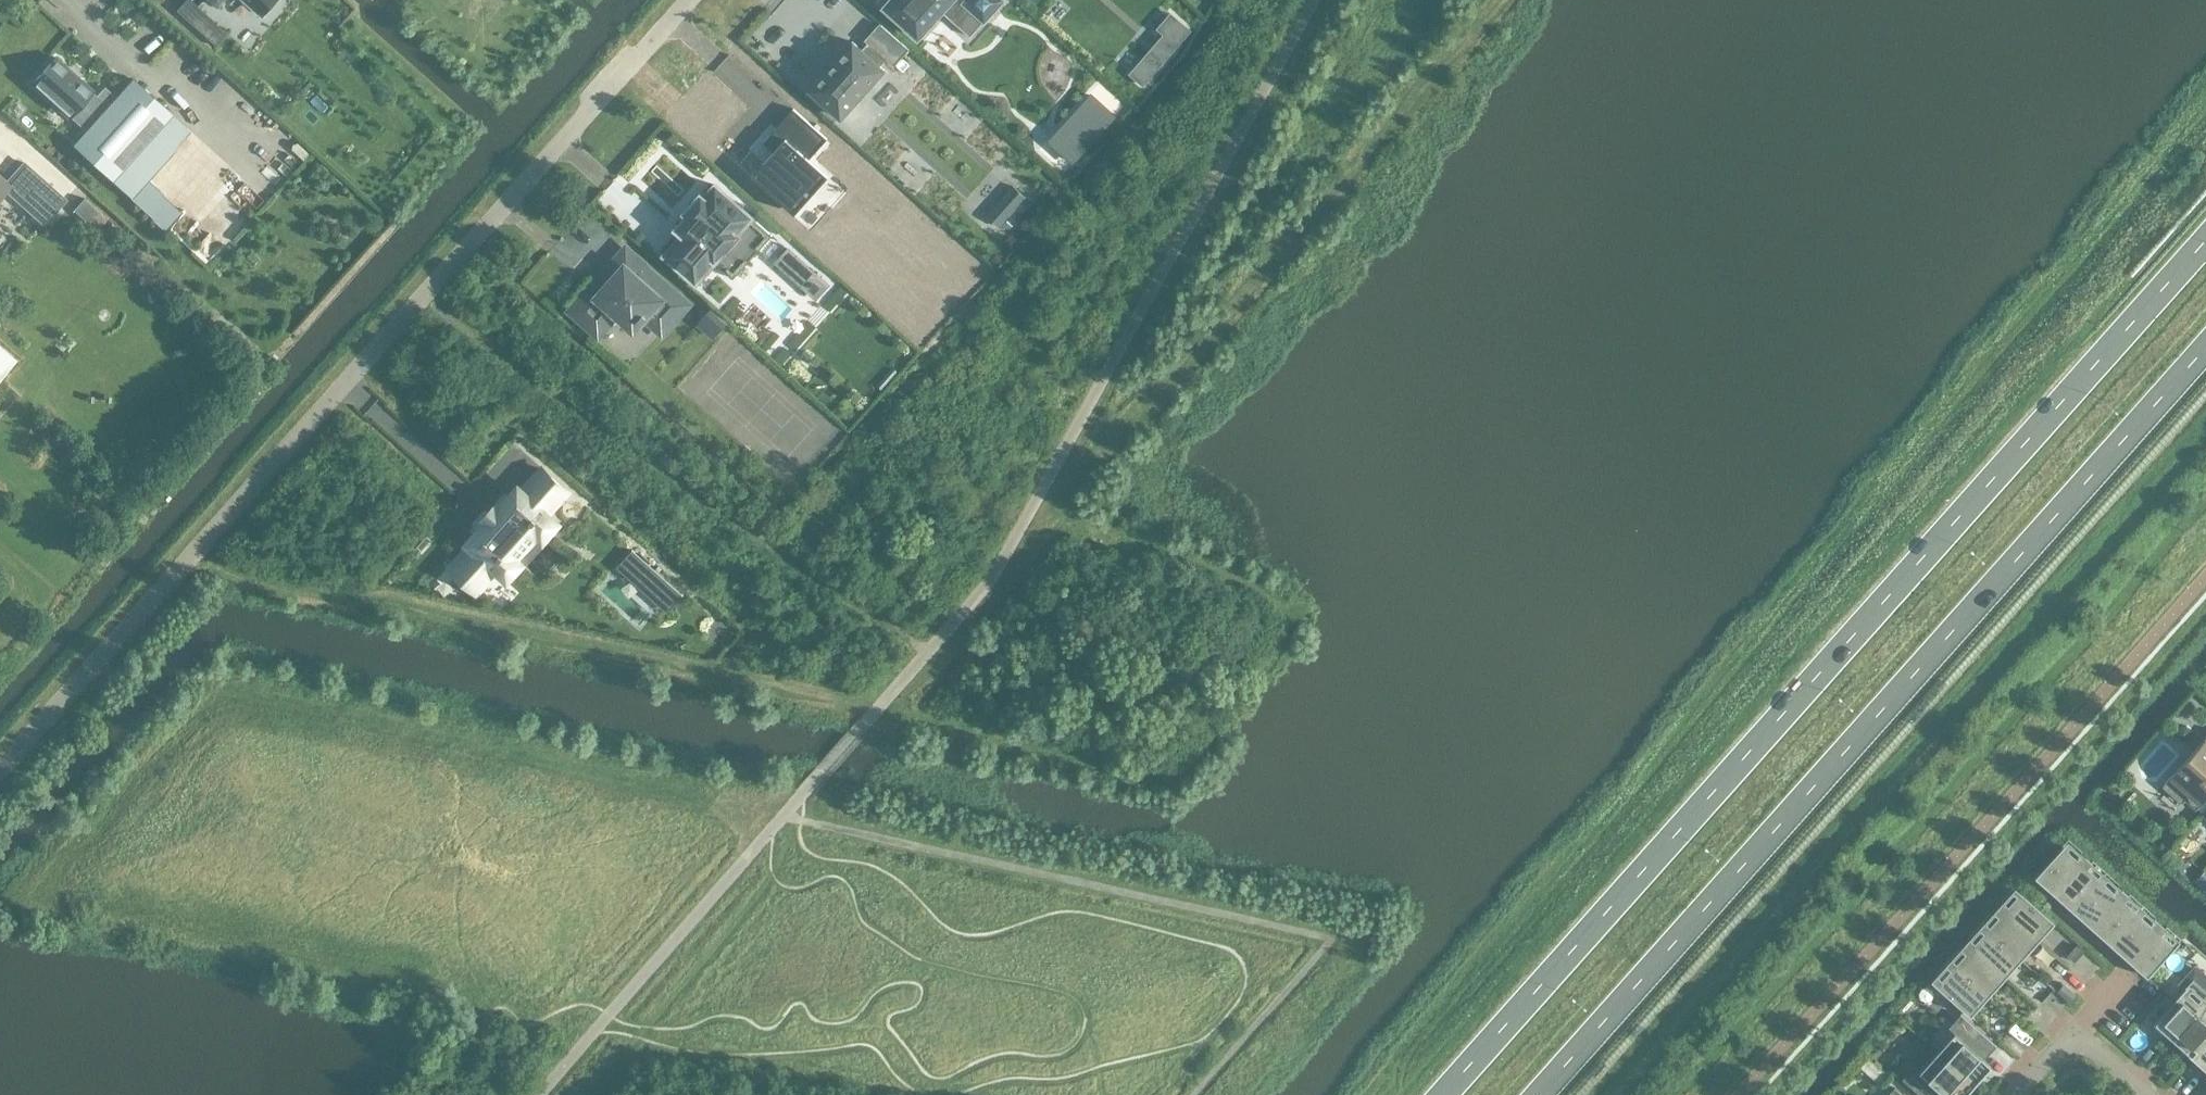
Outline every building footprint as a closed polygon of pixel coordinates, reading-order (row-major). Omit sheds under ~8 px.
[(227,28),(193,0),(184,0),(178,7),(200,24),(196,29),(214,44),(227,28)] [(942,40),(976,0),(895,0),(942,40)] [(1144,85),(1191,30),(1171,13),(1158,28),(1165,34),(1148,53),(1131,73),(1144,85)] [(827,71),(810,89),(841,117),(885,69),(880,65),(886,58),(894,66),(909,49),(881,24),(866,41),(869,43),(863,50),(853,41),(837,59),(836,59),(826,70),(827,71)] [(69,115),(85,130),(73,144),(111,179),(171,113),(132,78),(107,106),(91,91),(92,90),(55,57),(32,83),(68,116),(69,115)] [(810,158),(828,138),(794,108),(764,142),(774,151),(776,153),(755,176),(795,212),(814,191),(810,188),(824,172),(809,159),(810,158)] [(4,190),(43,226),(66,200),(22,161),(6,180),(0,175),(0,195),(4,190)] [(734,278),(773,235),(716,184),(701,202),(698,199),(690,208),(693,211),(677,228),(684,234),(666,254),(699,283),(717,263),(734,278)] [(986,218),(1001,230),(1026,200),(1012,188),(986,218)] [(94,229),(108,216),(87,195),(74,207),(94,229)] [(686,305),(668,289),(672,285),(649,264),(646,268),(625,249),(604,273),(613,281),(581,317),(598,333),(617,312),(634,328),(639,321),(641,322),(646,317),(662,332),(668,326),(674,323),(679,318),(681,311),(686,305)] [(827,284),(789,250),(781,259),(791,268),(788,271),(816,297),(827,284)] [(718,333),(726,324),(717,316),(709,325),(718,333)] [(16,359),(0,344),(0,376),(16,359)] [(552,517),(547,513),(568,491),(543,468),(523,491),(519,487),(507,499),(504,496),(489,513),(476,528),(479,531),(468,543),(472,547),(452,570),(476,592),(497,569),(501,574),(515,558),(552,517)] [(658,574),(633,552),(619,567),(644,589),(658,574)] [(2164,784),(2183,801),(2185,799),(2196,809),(2205,798),(2205,737),(2164,784)] [(2063,846),(2035,877),(2049,889),(2056,880),(2062,886),(2083,863),(2063,846)] [(2083,863),(2062,886),(2067,890),(2062,896),(2075,908),(2101,879),(2083,863)] [(2101,879),(2075,908),(2088,919),(2093,913),(2099,919),(2120,896),(2101,879)] [(2022,891),(2005,910),(2031,934),(2040,925),(2045,929),(2053,919),(2022,891)] [(2120,896),(2099,919),(2104,923),(2099,929),(2112,941),(2138,912),(2120,896)] [(2031,934),(2005,910),(1988,929),(2019,957),(2027,948),(2022,944),(2031,934)] [(2138,912),(2112,941),(2125,952),(2130,946),(2136,952),(2157,929),(2138,912)] [(2019,957),(1988,929),(1971,947),(1998,971),(2007,961),(2012,966),(2019,957)] [(2157,929),(2136,952),(2141,956),(2135,962),(2149,974),(2161,961),(2160,961),(2174,944),(2157,929)] [(1998,971),(1971,947),(1954,965),(1986,994),(1994,985),(1989,981),(1998,971)] [(1986,994),(1954,965),(1938,984),(1957,1001),(1956,1002),(1964,1009),(1973,998),(1978,1003),(1986,994)] [(2169,1024),(2179,1032),(2203,1005),(2184,988),(2155,1020),(2165,1029),(2169,1024)] [(2179,1032),(2188,1041),(2184,1046),(2193,1054),(2205,1039),(2205,1008),(2203,1005),(2179,1032)] [(1955,1031),(1938,1051),(1972,1082),(1981,1072),(1983,1075),(1990,1067),(1982,1061),(1996,1045),(1961,1013),(1949,1026),(1955,1031)] [(2193,1054),(2202,1061),(2205,1056),(2205,1057),(2205,1039),(2193,1054)] [(1902,1078),(1921,1094),(1952,1094),(1965,1094),(1966,1094),(1963,1092),(1972,1082),(1938,1051),(1920,1071),(1914,1065),(1902,1078)]
